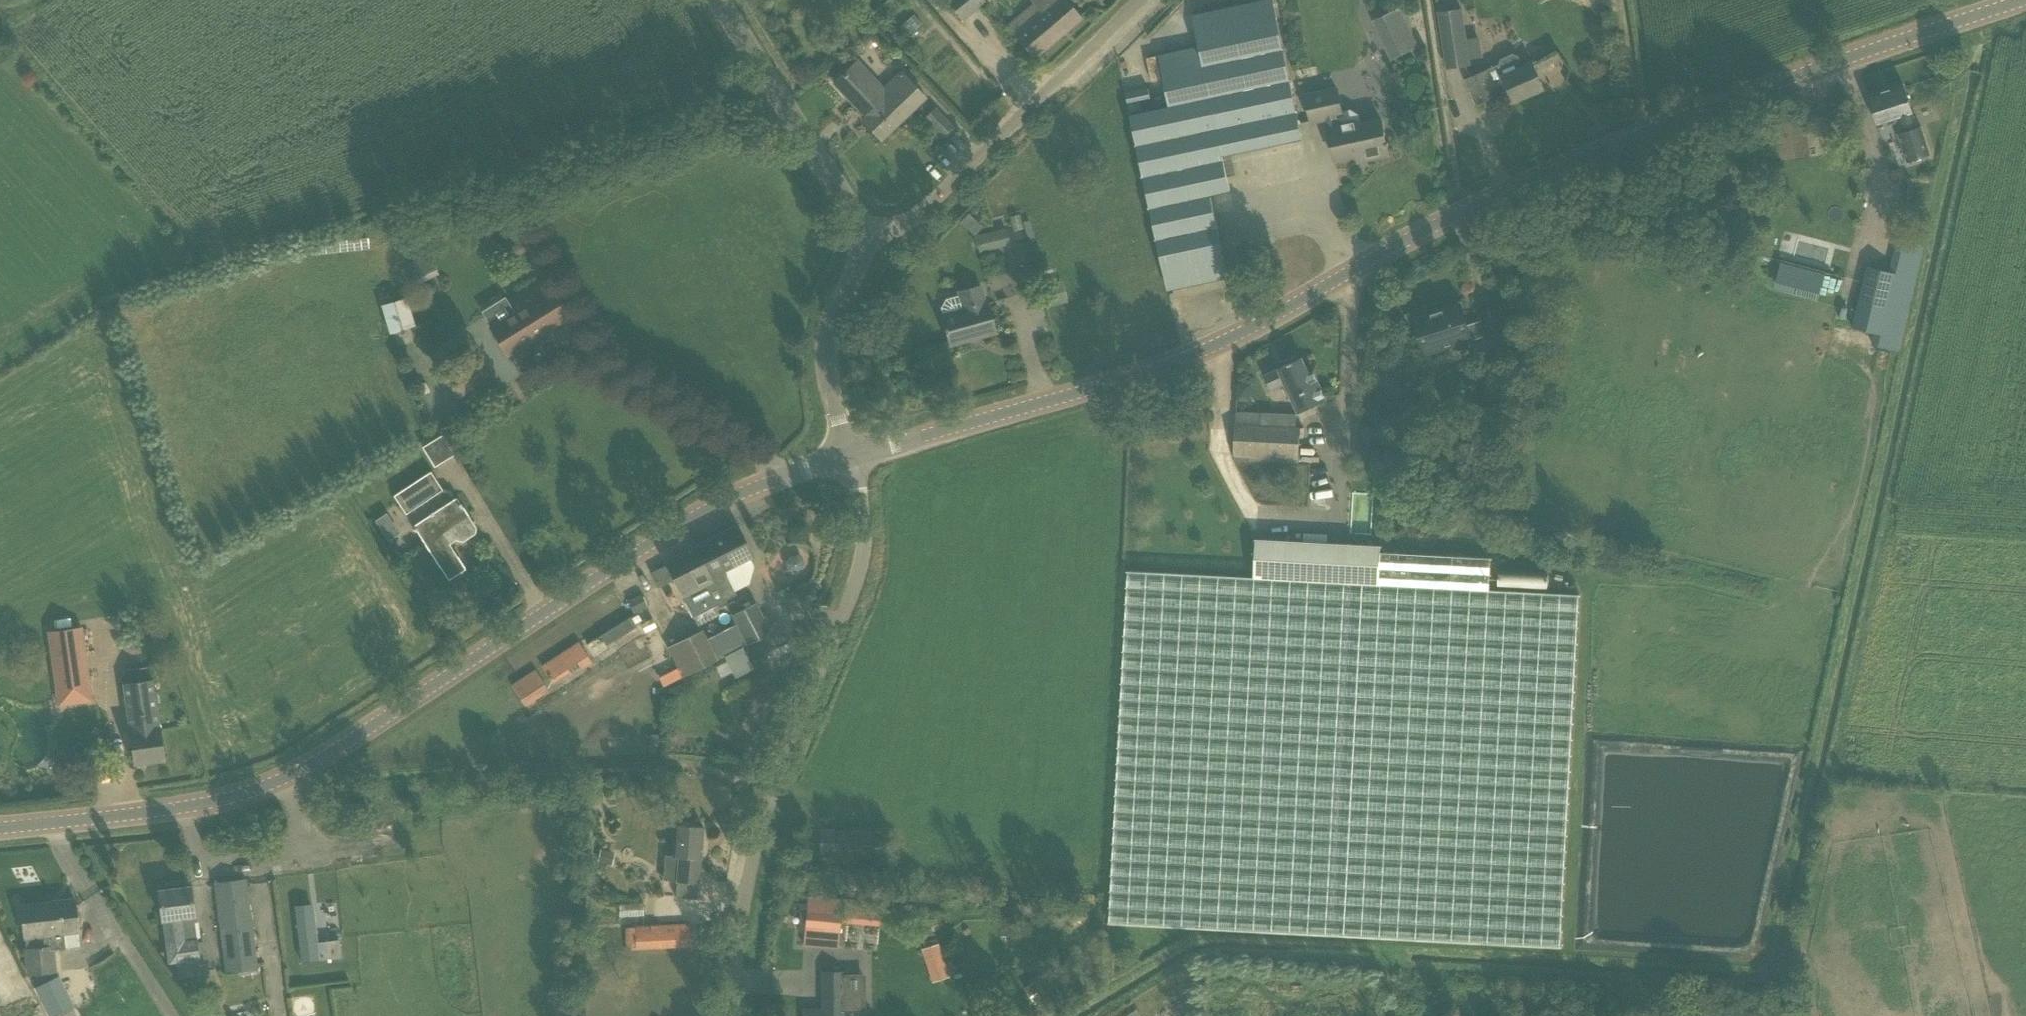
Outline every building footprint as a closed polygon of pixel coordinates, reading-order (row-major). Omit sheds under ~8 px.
[(963,19),(987,0),(947,0),(963,19)] [(1034,57),(1081,18),(1066,0),(1057,0),(1041,14),(1036,7),(1010,29),(1034,57)] [(1170,106),(1153,110),(1131,115),(1168,290),(1228,277),(1211,194),(1230,190),(1221,148),(1276,136),(1277,140),(1297,136),(1298,132),(1301,131),(1274,0),(1273,0),(1193,16),(1200,46),(1159,55),(1170,106)] [(1377,18),(1394,58),(1421,46),(1404,7),(1377,18)] [(1469,63),(1461,8),(1439,12),(1447,66),(1469,63)] [(1501,59),(1499,65),(1465,81),(1477,105),(1498,95),(1498,96),(1510,91),(1515,102),(1544,89),(1532,63),(1524,67),(1519,56),(1513,54),(1501,59)] [(1162,80),(1156,56),(1146,58),(1152,82),(1162,80)] [(885,87),(859,59),(833,83),(857,108),(859,106),(867,115),(862,120),(881,139),(925,97),(900,73),(885,87)] [(1914,116),(1904,84),(1868,96),(1878,128),(1899,121),(1902,132),(1898,133),(1907,162),(1930,154),(1921,126),(1917,127),(1914,116)] [(1339,86),(1305,93),(1311,124),(1327,120),(1335,160),(1366,154),(1367,160),(1389,155),(1387,146),(1389,145),(1389,142),(1386,143),(1382,120),(1362,124),(1361,115),(1351,108),(1343,110),(1339,86)] [(1126,93),(1130,112),(1142,110),(1141,102),(1151,100),(1149,89),(1126,93)] [(939,135),(932,127),(925,135),(931,142),(939,135)] [(1779,157),(1790,155),(1787,137),(1777,139),(1779,157)] [(976,235),(980,252),(1009,245),(1005,227),(976,235)] [(1901,341),(1924,246),(1898,240),(1891,272),(1867,266),(1852,327),(1882,334),(1882,336),(1901,341)] [(429,254),(407,264),(417,284),(439,273),(429,254)] [(1777,286),(1821,298),(1824,287),(1839,291),(1843,275),(1784,260),(1777,286)] [(507,355),(567,318),(564,313),(549,288),(542,278),(506,300),(512,311),(489,326),(507,355)] [(959,292),(960,294),(946,297),(942,306),(944,315),(942,315),(950,345),(994,332),(986,302),(985,303),(980,286),(959,292)] [(407,295),(393,300),(381,304),(390,332),(416,324),(407,295)] [(1512,347),(1500,307),(1481,314),(1483,320),(1468,325),(1461,305),(1415,320),(1426,352),(1487,333),(1494,353),(1512,347)] [(1309,372),(1302,357),(1278,368),(1279,369),(1264,376),(1271,390),(1283,385),(1288,397),(1291,396),(1297,412),(1326,400),(1313,370),(1309,372)] [(1261,427),(1262,413),(1236,412),(1235,426),(1261,427)] [(1297,414),(1262,413),(1261,427),(1296,428),(1297,414)] [(1261,427),(1235,426),(1235,455),(1298,458),(1300,428),(1296,428),(1261,427)] [(444,434),(425,444),(435,463),(454,453),(444,434)] [(443,489),(431,470),(395,494),(407,512),(443,489)] [(475,527),(468,516),(456,497),(413,525),(449,580),(465,569),(449,544),(455,541),(461,542),(475,533),(475,527)] [(391,535),(399,528),(387,512),(378,519),(391,535)] [(1480,516),(1478,528),(1492,531),(1494,520),(1480,516)] [(736,527),(696,547),(723,600),(724,600),(736,594),(735,592),(750,585),(754,567),(749,557),(752,555),(738,526),(736,527)] [(1580,595),(1490,590),(1491,559),(1381,553),(1381,545),(1256,539),(1254,577),(1129,571),(1110,923),(1562,947),(1580,595)] [(723,600),(696,547),(665,562),(691,616),(724,601),(724,600),(723,600)] [(1533,586),(1552,586),(1553,574),(1498,573),(1498,587),(1533,588),(1533,586)] [(675,597),(670,592),(665,596),(670,601),(675,597)] [(641,594),(628,600),(634,613),(648,606),(641,594)] [(756,603),(738,612),(733,615),(739,626),(748,643),(770,632),(756,603)] [(609,640),(638,626),(634,618),(606,633),(609,640)] [(90,684),(82,629),(82,626),(47,632),(55,689),(90,684)] [(748,643),(739,626),(706,643),(701,632),(670,648),(684,675),(748,643)] [(567,647),(577,662),(582,669),(592,662),(588,655),(578,640),(567,647)] [(123,670),(125,681),(122,682),(134,763),(164,759),(152,677),(150,677),(148,666),(123,670)] [(528,705),(551,688),(536,666),(512,683),(528,705)] [(646,734),(645,746),(657,746),(657,734),(646,734)] [(701,858),(703,826),(676,824),(673,856),(665,855),(664,880),(669,881),(676,881),(675,897),(697,899),(700,858),(701,858)] [(598,861),(612,865),(615,852),(601,849),(598,861)] [(215,883),(225,960),(227,975),(258,971),(246,879),(215,883)] [(207,942),(197,943),(190,886),(159,890),(168,962),(177,961),(180,979),(211,975),(207,942)] [(56,971),(53,950),(67,949),(65,933),(79,932),(75,899),(74,899),(74,902),(52,905),(52,902),(21,906),(29,974),(56,971)] [(1077,928),(1090,920),(1084,910),(1071,918),(1077,928)] [(805,927),(840,929),(841,914),(807,911),(805,927)] [(315,919),(296,922),(301,961),(320,959),(341,957),(339,939),(318,942),(315,919)] [(691,924),(671,925),(625,927),(626,947),(637,946),(637,947),(691,945),(691,924)] [(949,976),(939,943),(921,949),(931,982),(949,976)] [(822,970),(822,972),(823,1008),(804,1008),(804,1015),(845,1015),(844,1009),(846,1009),(856,1008),(855,976),(845,977),(845,970),(822,970)] [(59,975),(35,987),(49,1015),(53,1015),(74,1006),(59,975)]
